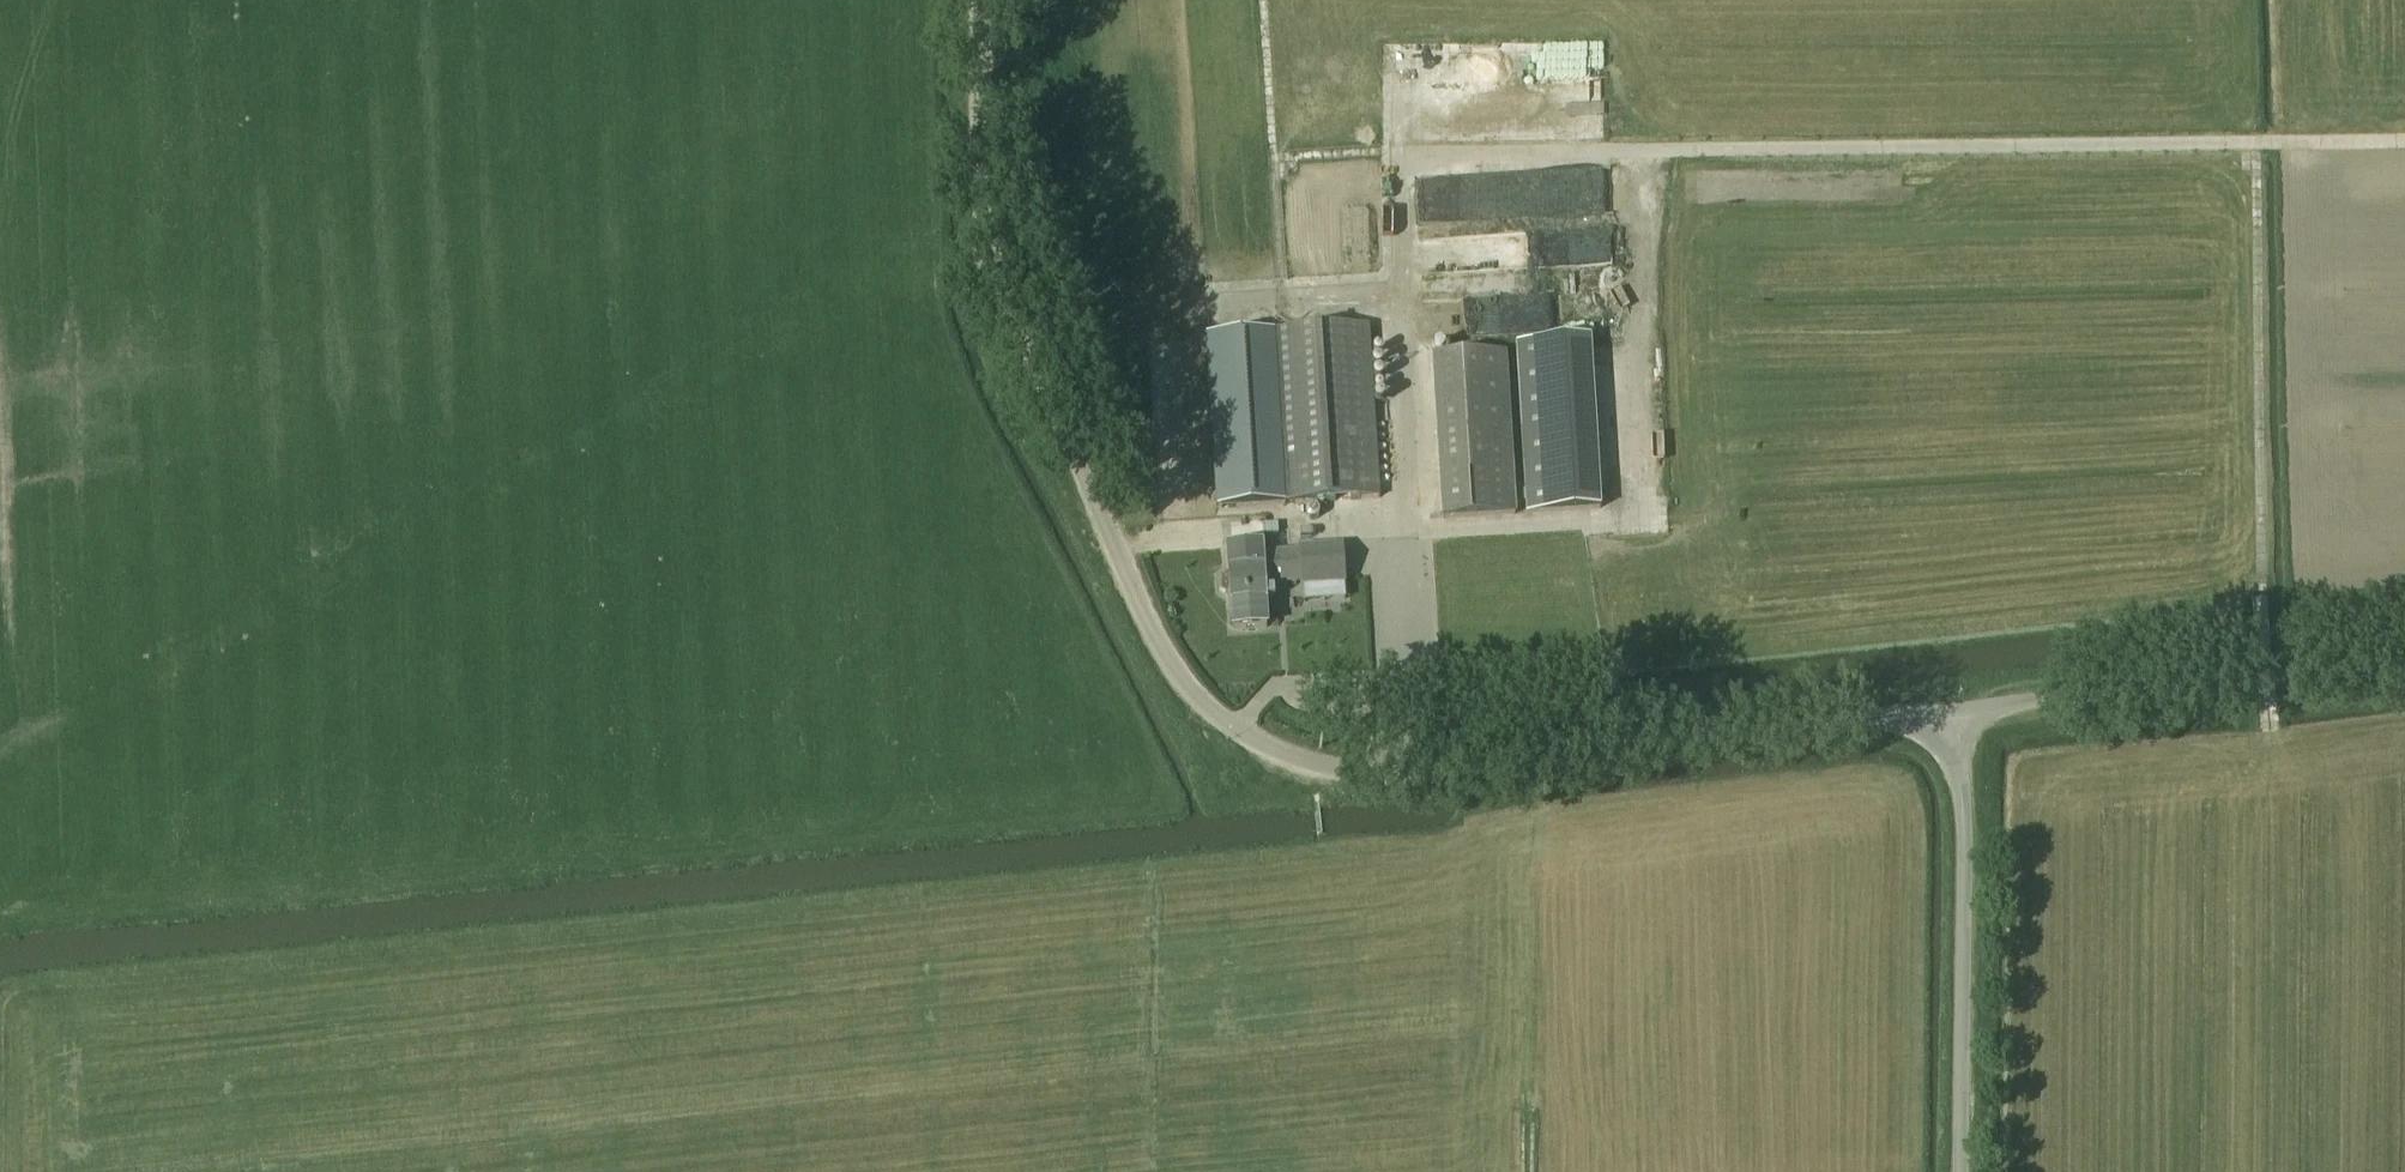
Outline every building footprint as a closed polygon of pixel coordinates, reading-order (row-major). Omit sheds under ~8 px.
[(1372,328),(1269,333),(1208,336),(1217,508),(1380,499),(1372,328)] [(1601,510),(1591,340),(1517,345),(1527,514),(1601,510)] [(1434,360),(1443,521),(1515,517),(1507,356),(1434,360)] [(1304,584),(1302,551),(1264,553),(1264,547),(1228,549),(1230,577),(1220,577),(1221,594),(1231,593),(1233,629),(1267,627),(1267,604),(1276,604),(1276,586),(1304,584)]
